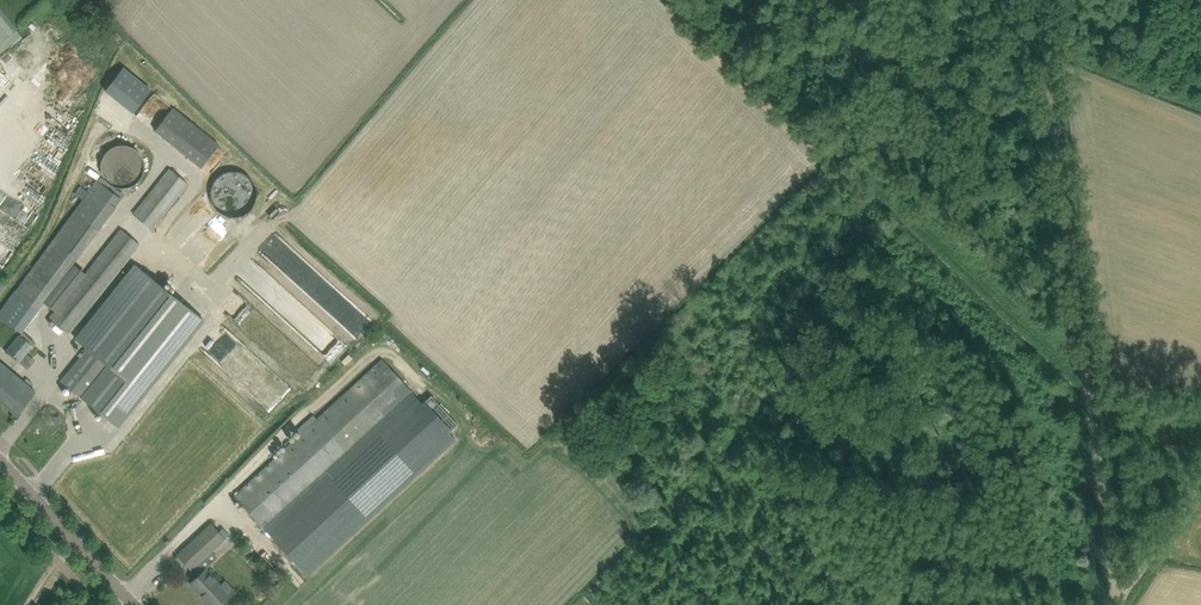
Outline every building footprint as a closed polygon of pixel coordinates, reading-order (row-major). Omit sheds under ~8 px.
[(21,36),(9,20),(0,8),(0,53),(21,36)] [(122,66),(104,89),(133,111),(150,88),(122,66)] [(172,107),(155,129),(202,166),(220,143),(172,107)] [(129,174),(133,146),(107,142),(102,169),(129,174)] [(153,229),(189,184),(169,168),(133,213),(153,229)] [(15,291),(40,309),(45,302),(73,264),(122,198),(97,180),(15,291)] [(248,188),(209,227),(219,237),(258,198),(248,188)] [(54,310),(49,318),(69,334),(140,245),(120,229),(85,273),(54,310)] [(73,264),(45,302),(54,310),(85,273),(73,264)] [(119,425),(204,318),(136,264),(77,340),(88,349),(62,382),(119,425)] [(254,289),(269,276),(265,270),(249,283),(254,289)] [(15,291),(0,311),(0,317),(22,333),(40,309),(15,291)] [(26,354),(33,346),(20,334),(6,351),(19,362),(26,354)] [(26,354),(19,362),(27,369),(34,361),(26,354)] [(382,360),(235,496),(289,555),(307,575),(455,439),(449,432),(458,424),(431,395),(423,403),(406,386),(382,360)] [(16,415),(36,392),(0,362),(0,401),(16,415)] [(178,555),(191,569),(193,568),(199,575),(190,583),(204,598),(202,600),(206,604),(217,604),(225,597),(228,599),(236,592),(225,580),(220,586),(220,585),(199,562),(225,538),(212,524),(187,547),(178,555)]
